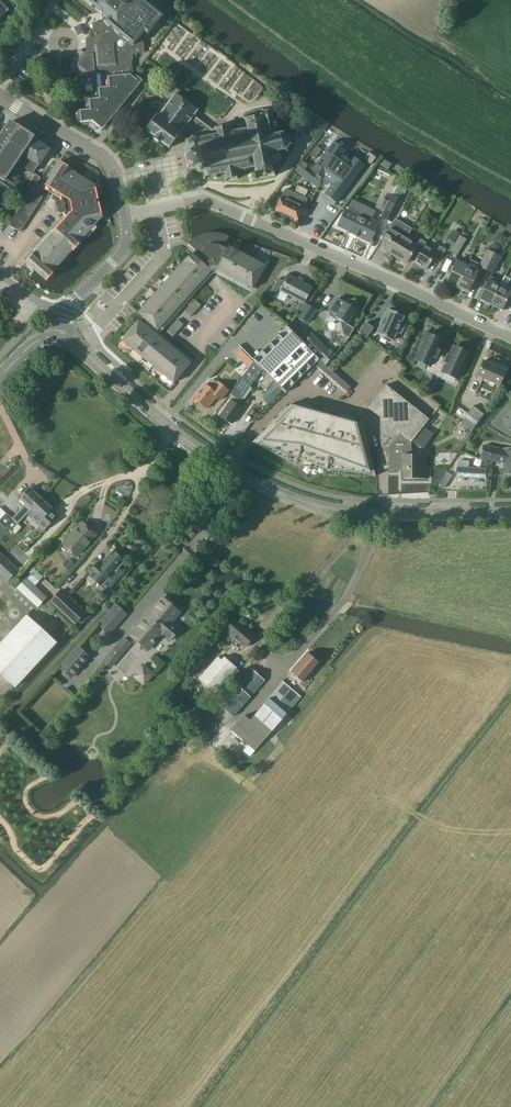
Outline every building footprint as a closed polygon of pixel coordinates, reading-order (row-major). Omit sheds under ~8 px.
[(99,98),(89,99),(90,109),(79,110),(80,122),(92,121),(100,127),(138,81),(130,75),(129,58),(133,58),(133,54),(144,53),(143,34),(145,31),(148,34),(157,23),(169,22),(168,10),(162,10),(149,0),(87,0),(102,12),(103,22),(93,23),(94,39),(91,40),(92,49),(88,49),(75,65),(87,75),(98,74),(99,98)] [(5,12),(8,9),(0,1),(0,17),(5,12)] [(43,10),(47,6),(42,2),(39,6),(43,10)] [(239,82),(234,92),(246,97),(255,77),(244,72),(239,82)] [(160,141),(169,148),(180,133),(193,116),(197,110),(175,93),(158,116),(157,115),(152,121),(148,118),(145,118),(142,123),(142,126),(146,129),(145,129),(155,137),(154,139),(159,142),(160,141)] [(271,174),(275,177),(277,175),(272,172),(271,164),(277,163),(277,166),(279,165),(278,162),(280,161),(282,162),(283,161),(280,160),(279,151),(285,150),(286,153),(287,152),(286,149),(289,144),(293,145),(293,143),(289,142),(289,140),(293,138),(292,136),(289,138),(284,135),(284,131),(282,131),(282,134),(275,135),(274,129),(275,129),(277,127),(277,125),(275,124),(274,124),(273,120),(275,120),(275,117),(273,118),(272,116),(274,115),(273,113),(271,114),(269,113),(270,110),(268,110),(268,113),(265,113),(264,111),(263,112),(264,113),(262,117),(247,120),(244,118),(243,120),(245,121),(247,130),(239,131),(238,129),(236,129),(237,132),(228,133),(227,128),(228,126),(227,126),(226,127),(216,129),(215,128),(214,129),(215,130),(212,130),(193,116),(180,133),(185,137),(185,139),(184,141),(186,142),(185,147),(183,147),(183,149),(186,148),(189,152),(184,153),(187,168),(187,169),(197,167),(197,170),(200,171),(203,171),(204,176),(203,179),(205,180),(207,176),(213,175),(213,178),(216,177),(215,175),(224,174),(224,178),(223,181),(225,181),(226,179),(234,177),(237,179),(238,178),(236,176),(235,171),(243,170),(244,172),(246,172),(245,169),(254,167),(255,174),(253,174),(251,176),(251,178),(253,179),(256,179),(257,177),(271,174)] [(5,205),(17,186),(5,179),(22,153),(32,139),(33,137),(10,121),(1,135),(0,134),(0,202),(5,205)] [(32,139),(22,153),(28,158),(23,166),(32,172),(48,149),(32,139)] [(338,202),(363,168),(332,144),(313,169),(332,183),(325,192),(338,202)] [(316,145),(313,149),(319,154),(322,149),(316,145)] [(319,154),(313,149),(310,154),(315,158),(319,154)] [(371,164),(377,158),(370,152),(364,159),(371,164)] [(300,165),(305,169),(308,165),(303,160),(300,165)] [(66,217),(26,262),(47,280),(56,270),(55,269),(59,264),(67,254),(68,255),(72,250),(73,251),(82,240),(82,239),(86,235),(85,234),(93,225),(94,225),(101,218),(102,217),(95,184),(93,184),(71,170),(72,169),(60,161),(45,184),(63,196),(61,199),(61,200),(57,201),(55,204),(56,208),(57,208),(58,212),(60,214),(63,213),(64,215),(66,217)] [(32,189),(36,182),(39,177),(35,174),(27,186),(32,189)] [(297,186),(295,191),(305,196),(307,191),(297,186)] [(379,218),(391,224),(395,218),(394,218),(404,200),(403,200),(407,191),(398,186),(393,194),(392,194),(388,201),(381,197),(375,207),(383,211),(379,218)] [(32,190),(10,222),(8,225),(20,232),(43,197),(32,190)] [(302,207),(306,199),(285,190),(275,211),(296,222),(303,208),(302,207)] [(346,209),(339,224),(351,230),(349,233),(350,233),(351,232),(356,235),(356,236),(357,236),(357,235),(370,242),(379,223),(370,219),(372,216),(370,215),(373,210),(353,200),(352,199),(347,210),(346,209)] [(395,218),(391,224),(385,234),(391,237),(383,249),(394,256),(406,238),(411,228),(395,218)] [(456,239),(460,232),(454,229),(450,235),(456,239)] [(496,240),(504,244),(508,235),(500,231),(496,240)] [(224,246),(229,236),(227,235),(225,235),(222,234),(220,233),(219,233),(215,233),(212,233),(210,233),(206,233),(205,234),(201,235),(198,236),(197,237),(195,238),(193,240),(190,242),(188,244),(197,251),(194,255),(192,253),(138,313),(158,330),(211,271),(217,270),(252,288),(265,265),(229,246),(228,249),(224,246)] [(457,255),(467,239),(460,236),(451,251),(457,255)] [(419,255),(425,245),(426,243),(421,239),(417,245),(406,238),(394,256),(406,263),(414,251),(419,255)] [(501,246),(495,243),(491,249),(494,253),(497,253),(501,246)] [(425,245),(419,255),(414,263),(426,270),(433,258),(439,262),(446,250),(440,246),(436,252),(425,245)] [(479,267),(486,270),(494,253),(487,249),(479,267)] [(501,256),(494,253),(486,270),(492,273),(501,256)] [(462,257),(460,262),(457,260),(446,283),(457,288),(469,261),(462,257)] [(470,259),(469,261),(457,288),(468,293),(478,270),(475,269),(478,263),(470,259)] [(278,279),(270,294),(276,297),(277,298),(284,302),(288,294),(303,302),(311,287),(301,282),(302,280),(298,277),(297,280),(289,275),(285,282),(278,279)] [(490,304),(502,310),(510,291),(510,287),(507,285),(510,278),(505,275),(501,282),(502,282),(500,285),(490,304)] [(501,282),(490,277),(480,299),(490,304),(500,285),(502,282),(501,282)] [(337,299),(328,312),(330,313),(329,315),(334,319),(336,317),(340,319),(342,335),(348,338),(353,329),(353,328),(346,324),(356,310),(355,309),(356,307),(354,299),(346,301),(345,303),(344,302),(344,303),(337,299)] [(191,317),(201,305),(195,300),(185,312),(191,317)] [(306,304),(298,316),(308,323),(316,310),(306,304)] [(388,309),(377,333),(393,340),(397,332),(401,334),(405,325),(401,323),(404,316),(388,309)] [(178,319),(176,321),(165,333),(171,339),(184,325),(178,319)] [(133,349),(149,329),(139,320),(122,341),(133,349)] [(359,332),(366,338),(373,328),(366,323),(359,332)] [(254,358),(253,359),(285,392),(315,364),(319,359),(287,326),(286,327),(292,333),(289,336),(290,337),(286,341),(278,334),(277,335),(285,342),(281,346),(280,345),(276,348),(270,342),(269,343),(275,349),(272,352),(273,353),(269,357),(262,350),(261,351),(268,358),(264,362),(263,361),(260,364),(254,358)] [(149,329),(133,349),(143,358),(160,337),(149,329)] [(434,373),(442,356),(438,354),(440,350),(437,349),(441,340),(433,337),(434,334),(426,330),(422,339),(425,340),(416,359),(429,365),(427,370),(434,373)] [(312,333),(304,341),(327,364),(335,356),(312,333)] [(160,337),(143,358),(153,366),(170,346),(160,337)] [(170,346),(153,366),(163,374),(180,354),(170,346)] [(446,358),(442,356),(434,373),(441,376),(443,371),(457,378),(466,358),(468,360),(472,351),(463,347),(462,350),(454,346),(450,355),(448,354),(446,358)] [(235,354),(248,367),(253,362),(240,349),(235,354)] [(180,354),(163,374),(174,383),(190,363),(180,354)] [(319,359),(315,364),(347,392),(351,387),(326,365),(319,359)] [(227,405),(220,415),(232,423),(242,408),(239,405),(237,404),(262,369),(254,360),(253,362),(248,368),(230,393),(234,396),(231,400),(231,399),(227,405)] [(499,385),(506,371),(484,360),(477,375),(499,385)] [(267,374),(260,385),(266,389),(273,380),(267,374)] [(205,384),(194,397),(208,409),(217,397),(221,400),(229,390),(218,381),(217,382),(212,379),(207,385),(205,384)] [(371,405),(369,407),(370,408),(381,416),(381,426),(381,428),(381,449),(390,448),(394,443),(398,439),(401,434),(403,433),(412,441),(423,426),(430,419),(413,405),(409,403),(386,385),(381,392),(371,405)] [(491,425),(510,436),(510,402),(491,425)] [(363,424),(291,404),(253,442),(254,443),(257,439),(297,458),(374,471),(375,476),(377,476),(363,424)] [(468,414),(479,422),(485,414),(474,406),(468,414)] [(461,422),(472,431),(477,425),(466,417),(461,422)] [(423,426),(412,441),(422,447),(423,448),(433,433),(423,426)] [(390,448),(381,449),(381,469),(382,469),(390,469),(390,470),(394,470),(404,470),(404,478),(409,478),(427,478),(427,466),(420,466),(420,454),(412,454),(412,441),(403,433),(401,434),(398,439),(394,443),(390,448)] [(510,474),(510,449),(506,449),(507,451),(486,446),(483,457),(506,462),(507,474),(510,474)] [(458,477),(486,478),(487,468),(469,467),(458,467),(458,477)] [(28,513),(42,499),(30,487),(20,498),(26,504),(22,508),(28,513)] [(55,518),(49,512),(53,508),(42,499),(28,513),(45,529),(55,518)] [(11,532),(12,530),(15,533),(21,526),(1,506),(0,507),(0,522),(11,532)] [(76,555),(96,534),(83,522),(63,543),(76,555)] [(98,562),(90,570),(93,573),(91,575),(102,584),(124,560),(113,550),(101,564),(98,562)] [(18,570),(0,553),(0,573),(8,581),(18,570)] [(18,588),(38,607),(47,597),(27,579),(18,588)] [(51,601),(75,623),(85,613),(62,590),(51,601)] [(172,621),(180,612),(163,597),(131,635),(148,650),(161,634),(170,641),(180,628),(172,621)] [(13,629),(0,644),(0,672),(15,686),(57,642),(27,614),(13,629)] [(99,624),(109,633),(114,628),(104,619),(99,624)] [(245,647),(255,635),(236,619),(226,631),(231,635),(228,639),(237,647),(240,643),(245,647)] [(89,656),(78,646),(60,667),(71,677),(89,656)] [(104,662),(110,667),(119,656),(113,651),(104,662)] [(303,681),(319,662),(308,652),(291,671),(303,681)] [(200,656),(189,668),(195,673),(205,660),(200,656)] [(215,692),(237,667),(225,656),(222,660),(218,656),(199,678),(215,692)] [(144,662),(134,675),(145,683),(155,670),(144,662)] [(250,696),(265,680),(252,668),(237,685),(237,684),(219,704),(233,716),(251,696),(250,696)] [(283,681),(255,715),(272,730),(301,696),(292,689),(283,681)] [(173,698),(178,703),(183,696),(178,692),(173,698)]
